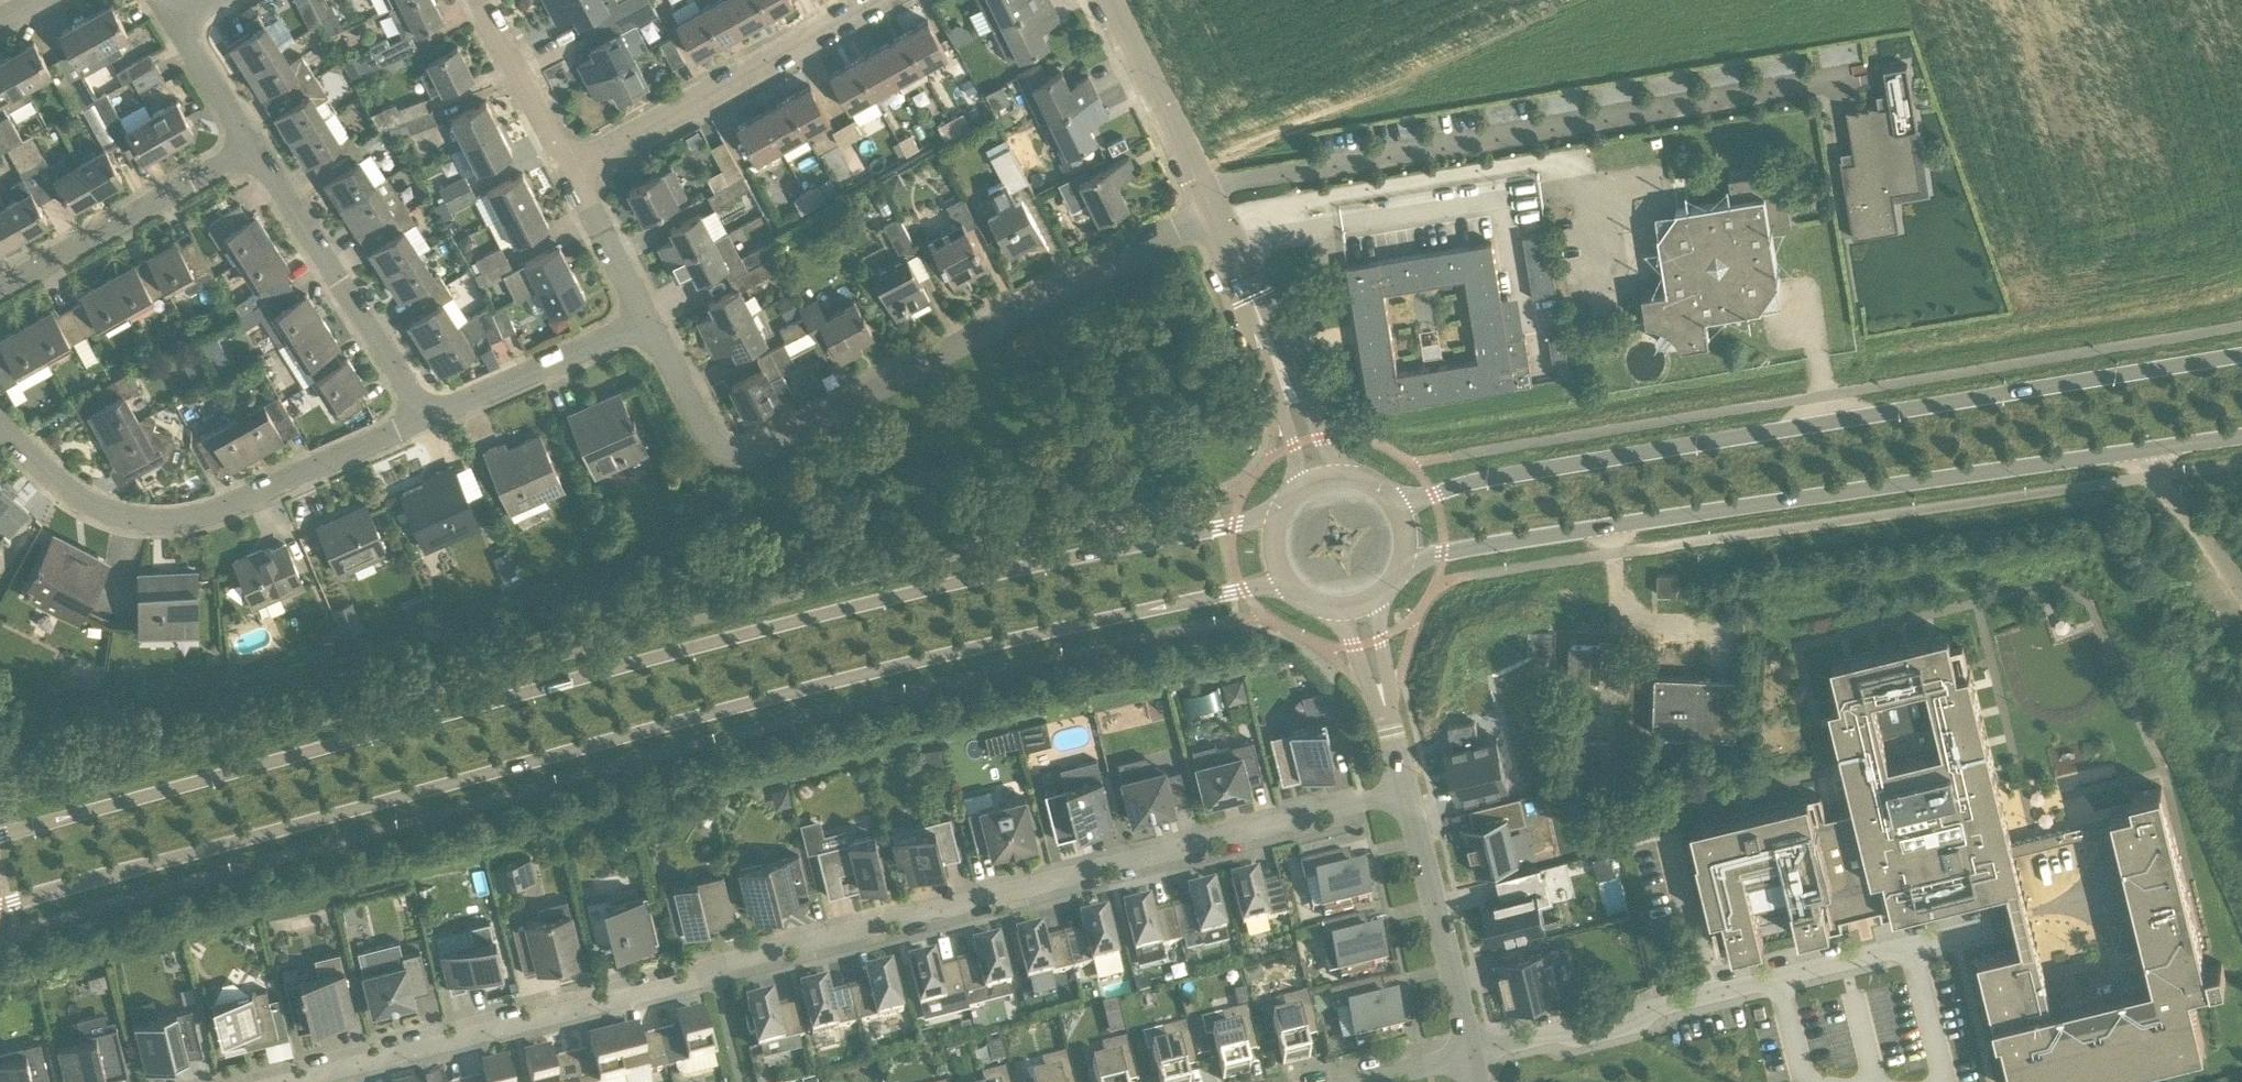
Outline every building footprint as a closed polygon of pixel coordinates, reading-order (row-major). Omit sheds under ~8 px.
[(311,28),(322,21),(316,10),(311,0),(304,0),(298,3),(311,28)] [(326,0),(311,0),(316,10),(328,4),(326,0)] [(401,3),(389,9),(404,38),(390,45),(387,38),(369,47),(371,50),(353,57),(361,74),(418,49),(411,36),(430,26),(429,23),(443,16),(435,0),(406,0),(401,3)] [(389,9),(401,3),(406,0),(385,0),(389,9)] [(594,14),(600,25),(625,12),(649,0),(557,0),(548,5),(557,21),(573,13),(578,22),(594,14)] [(625,12),(600,25),(607,37),(590,46),(595,55),(579,64),(587,80),(633,56),(648,48),(635,23),(656,12),(650,0),(649,0),(625,12)] [(700,8),(720,43),(744,29),(728,0),(715,0),(700,8)] [(744,29),(769,16),(760,0),(728,0),(744,29)] [(792,0),(760,0),(769,16),(794,2),(792,0)] [(991,28),(1047,0),(977,0),(991,28)] [(1047,24),(1060,18),(1051,0),(1047,0),(991,28),(1008,63),(1048,43),(1040,28),(1047,24)] [(111,4),(86,18),(110,59),(123,52),(116,39),(127,33),(111,4)] [(238,12),(245,22),(258,14),(252,4),(238,12)] [(700,8),(676,22),(695,57),(720,43),(700,8)] [(280,48),(265,24),(258,14),(245,22),(251,33),(232,45),(247,69),(280,48)] [(61,32),(71,51),(76,60),(87,54),(92,63),(99,65),(110,59),(86,18),(61,32)] [(922,68),(947,55),(941,44),(927,19),(903,33),(922,68)] [(878,47),(898,82),(902,92),(928,79),(922,68),(903,33),(878,47)] [(659,43),(673,67),(685,61),(671,36),(659,43)] [(1818,43),(1819,64),(1863,62),(1862,41),(1818,43)] [(73,81),(60,57),(47,64),(34,42),(8,56),(25,85),(49,71),(58,85),(73,111),(81,106),(85,104),(73,81)] [(442,88),(443,89),(472,74),(458,45),(428,60),(431,67),(420,72),(431,93),(442,88)] [(854,60),(873,95),(898,82),(878,47),(854,60)] [(302,54),(289,62),(280,48),(247,69),(262,93),(274,86),(281,97),(315,75),(302,54)] [(132,78),(157,64),(150,52),(116,71),(123,83),(132,78)] [(25,85),(8,56),(0,61),(0,99),(6,110),(31,96),(25,85)] [(647,82),(633,56),(587,80),(596,97),(612,88),(617,98),(647,82)] [(829,74),(849,109),(873,95),(854,60),(829,74)] [(163,76),(157,64),(132,78),(139,90),(163,76)] [(1069,85),(1063,74),(1061,70),(1047,77),(1040,64),(1016,76),(1040,124),(1098,95),(1088,75),(1069,85)] [(1884,68),(1891,105),(1880,107),(1880,106),(1869,105),(1868,106),(1870,106),(1870,108),(1858,107),(1858,108),(1860,109),(1859,110),(1847,109),(1856,161),(1844,163),(1843,158),(1841,159),(1854,238),(1900,230),(1894,193),(1923,188),(1913,129),(1919,128),(1908,64),(1884,68)] [(73,81),(85,104),(94,99),(98,97),(84,74),(73,81)] [(325,117),(316,104),(328,96),(315,75),(281,97),(288,107),(276,115),(292,139),(325,117)] [(961,82),(968,94),(977,89),(970,77),(961,82)] [(805,133),(830,120),(810,85),(786,99),(805,133)] [(107,92),(98,97),(94,99),(107,122),(120,115),(107,92)] [(1088,124),(1096,120),(1108,114),(1098,95),(1040,124),(1051,147),(1055,145),(1063,160),(1058,162),(1066,177),(1088,166),(1078,148),(1096,139),(1088,124)] [(405,120),(429,111),(424,98),(397,108),(396,103),(371,113),(379,129),(405,119),(405,120)] [(94,99),(85,104),(81,106),(106,149),(81,162),(97,191),(122,177),(106,150),(119,143),(107,122),(94,99)] [(781,147),(805,133),(786,99),(761,112),(781,147)] [(451,118),(464,144),(499,126),(486,100),(451,118)] [(153,114),(169,143),(193,130),(177,101),(153,114)] [(432,109),(429,111),(405,120),(410,132),(437,122),(432,109)] [(736,126),(756,161),(781,147),(761,112),(736,126)] [(950,118),(959,133),(970,127),(970,125),(963,113),(962,112),(950,118)] [(153,114),(127,129),(134,142),(143,158),(169,143),(153,114)] [(10,146),(19,141),(23,139),(10,115),(0,120),(0,127),(10,146)] [(350,133),(347,135),(339,140),(325,117),(292,139),(307,163),(324,151),(331,162),(357,145),(350,133)] [(857,118),(844,125),(852,140),(863,134),(865,132),(857,118)] [(959,133),(950,118),(937,126),(946,140),(959,133)] [(852,140),(844,125),(832,131),(840,146),(852,140)] [(499,126),(464,144),(477,171),(512,153),(499,126)] [(7,148),(10,146),(0,127),(0,152),(7,148)] [(699,130),(688,136),(694,147),(705,141),(699,130)] [(351,135),(357,145),(364,141),(357,131),(351,135)] [(919,148),(911,133),(897,140),(906,155),(919,148)] [(1008,140),(1012,148),(1027,141),(1023,133),(1008,140)] [(31,134),(23,139),(19,141),(33,166),(45,158),(31,134)] [(729,183),(743,176),(724,140),(710,147),(729,183)] [(19,141),(10,146),(7,148),(21,172),(33,166),(19,141)] [(371,152),(364,141),(357,145),(365,156),(371,152)] [(1037,162),(1027,141),(1012,148),(1023,169),(1037,162)] [(342,205),(376,182),(361,158),(365,156),(357,145),(331,162),(338,173),(326,181),(342,205)] [(1045,241),(1020,196),(1014,199),(1009,191),(1028,182),(1009,146),(989,156),(1003,182),(988,190),(997,207),(986,213),(1008,254),(1035,240),(1037,243),(1043,240),(1047,248),(1048,247),(1045,241)] [(1136,171),(1129,156),(1078,182),(1098,221),(1129,206),(1116,181),(1136,171)] [(62,157),(48,164),(72,206),(97,191),(81,162),(68,169),(62,157)] [(848,165),(855,179),(869,172),(862,158),(848,165)] [(686,196),(671,168),(661,173),(629,190),(644,218),(676,202),(675,201),(686,196)] [(884,178),(891,194),(905,187),(898,171),(884,178)] [(487,190),(501,217),(536,199),(522,172),(487,190)] [(439,187),(445,199),(471,186),(465,174),(439,187)] [(1781,283),(1771,227),(1792,223),(1787,195),(1783,194),(1779,193),(1776,192),(1774,191),(1770,188),(1766,185),(1763,182),(1762,180),(1760,178),(1759,176),(1758,174),(1730,179),(1733,199),(1676,209),(1659,233),(1668,290),(1643,294),(1648,322),(1653,322),(1656,323),(1660,325),(1663,326),(1660,331),(1659,332),(1658,332),(1658,333),(1657,335),(1657,336),(1657,337),(1657,338),(1658,339),(1658,340),(1659,341),(1660,342),(1661,342),(1662,343),(1663,343),(1664,343),(1666,343),(1667,342),(1669,341),(1669,340),(1670,339),(1670,338),(1673,334),(1676,336),(1677,338),(1679,340),(1680,342),(1681,344),(1683,347),(1710,342),(1706,317),(1763,308),(1781,283)] [(376,232),(402,215),(409,211),(409,210),(410,209),(402,197),(400,198),(386,176),(376,182),(342,205),(357,228),(369,221),(376,232)] [(743,176),(729,183),(707,195),(714,207),(749,188),(743,176)] [(6,204),(23,233),(47,219),(23,177),(10,184),(18,198),(6,204)] [(819,184),(826,197),(836,192),(829,178),(819,184)] [(806,192),(814,206),(826,200),(818,185),(806,192)] [(471,186),(445,199),(451,211),(477,198),(471,186)] [(801,213),(814,206),(806,192),(793,198),(801,213)] [(927,238),(931,246),(952,285),(966,278),(971,289),(972,288),(967,277),(986,267),(966,229),(977,224),(962,196),(946,205),(955,223),(927,238)] [(549,225),(536,199),(501,217),(513,243),(549,225)] [(23,233),(6,204),(0,208),(0,246),(23,233)] [(214,221),(239,260),(271,240),(255,214),(249,218),(240,204),(214,221)] [(386,274),(419,253),(404,229),(416,221),(409,211),(402,215),(376,232),(382,242),(370,250),(386,274)] [(668,263),(713,239),(700,213),(670,228),(675,238),(659,247),(668,263)] [(916,248),(899,217),(884,226),(900,257),(916,248)] [(1558,295),(1547,233),(1547,232),(1523,236),(1533,299),(1558,295)] [(149,255),(152,262),(167,289),(183,280),(190,292),(216,278),(194,238),(179,247),(175,241),(149,255)] [(727,265),(713,239),(668,263),(676,279),(692,271),(698,280),(727,265)] [(287,265),(271,240),(239,260),(264,300),(290,283),(281,269),(287,265)] [(1526,335),(1509,338),(1493,241),(1348,265),(1372,410),(1534,383),(1526,335)] [(747,268),(771,256),(765,243),(741,256),(747,268)] [(524,263),(513,269),(514,269),(526,293),(537,288),(537,289),(572,271),(559,244),(524,262),(524,263)] [(482,270),(507,257),(501,246),(476,259),(482,270)] [(413,290),(420,301),(447,284),(439,272),(434,276),(419,253),(386,274),(401,298),(413,290)] [(871,272),(898,322),(899,321),(897,317),(909,310),(914,319),(915,319),(911,310),(929,300),(905,254),(900,257),(871,272)] [(771,256),(747,268),(745,270),(751,282),(778,268),(771,256)] [(482,270),(475,273),(481,286),(514,269),(513,269),(507,257),(482,270)] [(134,264),(107,279),(126,312),(167,289),(152,262),(137,270),(134,264)] [(551,314),(565,307),(586,297),(572,271),(537,289),(537,288),(526,293),(525,294),(538,318),(550,312),(551,314)] [(86,299),(71,307),(86,334),(126,312),(107,279),(82,293),(86,299)] [(290,283),(264,300),(289,339),(322,318),(306,294),(300,298),(290,283)] [(425,348),(458,327),(443,303),(454,295),(447,284),(420,301),(427,312),(409,322),(425,348)] [(752,313),(739,288),(739,287),(709,302),(714,312),(698,321),(706,337),(752,313)] [(778,302),(787,319),(800,312),(791,295),(778,302)] [(811,328),(817,339),(827,334),(840,358),(857,349),(854,342),(871,332),(854,300),(825,316),(816,299),(800,308),(804,316),(810,328),(811,328)] [(492,312),(502,336),(515,330),(505,306),(492,312)] [(73,341),(85,335),(86,334),(71,307),(55,316),(52,310),(26,324),(45,357),(73,341)] [(473,350),(468,342),(485,331),(490,341),(502,336),(492,312),(489,307),(487,308),(478,315),(458,327),(425,348),(440,371),(445,367),(448,372),(446,373),(447,374),(460,365),(457,360),(473,350)] [(1731,319),(1734,337),(1763,333),(1763,328),(1752,329),(1749,312),(1713,317),(1714,322),(1731,319)] [(766,339),(752,313),(706,337),(715,353),(731,345),(736,354),(766,339)] [(810,328),(804,316),(779,329),(786,341),(810,328)] [(289,339),(315,378),(341,362),(332,347),(338,344),(322,318),(289,339)] [(169,329),(176,340),(187,333),(180,322),(169,329)] [(26,324),(0,339),(3,345),(0,347),(0,389),(18,379),(15,374),(45,357),(26,324)] [(1571,377),(1563,329),(1547,331),(1555,379),(1571,377)] [(200,341),(215,369),(231,360),(215,333),(200,341)] [(792,392),(782,372),(796,365),(785,343),(764,353),(770,365),(732,386),(747,415),(779,398),(785,411),(795,406),(788,394),(792,392)] [(347,358),(341,362),(315,378),(341,419),(367,402),(358,387),(364,383),(347,358)] [(144,371),(141,364),(130,370),(133,377),(144,371)] [(104,438),(137,420),(125,399),(140,390),(133,377),(130,370),(98,388),(99,388),(72,403),(86,427),(95,422),(104,438)] [(206,385),(211,396),(221,392),(216,381),(206,385)] [(620,392),(569,414),(594,474),(623,462),(622,459),(625,457),(623,454),(644,445),(634,421),(635,421),(633,417),(631,417),(620,392)] [(282,436),(279,430),(294,422),(278,395),(254,408),(247,395),(230,405),(237,418),(256,451),(282,436)] [(143,417),(137,420),(104,438),(119,464),(125,461),(133,476),(170,455),(175,438),(175,436),(173,434),(172,433),(154,427),(156,421),(143,417)] [(256,451),(237,418),(197,440),(212,468),(227,459),(230,465),(256,451)] [(539,434),(507,448),(504,443),(485,451),(510,511),(563,488),(539,434)] [(423,479),(425,483),(402,494),(419,531),(432,526),(439,543),(478,526),(452,466),(423,479)] [(6,535),(9,538),(11,535),(9,532),(29,512),(0,483),(0,541),(6,535)] [(366,504),(348,512),(318,525),(339,573),(387,552),(366,504)] [(54,537),(52,541),(42,562),(39,561),(37,566),(39,568),(27,593),(78,618),(96,582),(105,562),(54,537)] [(601,562),(607,552),(593,543),(585,556),(596,563),(599,565),(601,562)] [(268,547),(262,550),(235,561),(254,605),(302,584),(285,544),(270,550),(268,547)] [(508,551),(493,557),(507,587),(522,580),(508,551)] [(197,572),(176,572),(163,572),(139,572),(140,637),(197,636),(197,572)] [(1658,574),(1658,582),(1658,594),(1678,594),(1679,574),(1658,574)] [(364,630),(356,612),(340,619),(348,636),(364,630)] [(321,642),(334,642),(333,627),(321,628),(321,642)] [(1553,632),(1539,632),(1538,654),(1553,654),(1553,632)] [(1715,914),(1712,915),(1713,917),(1715,917),(1724,914),(1731,943),(1734,954),(1746,952),(1745,948),(1753,946),(1754,950),(1765,947),(1764,943),(1754,902),(1790,893),(1800,934),(1799,934),(1800,938),(1812,935),(1811,932),(1819,930),(1820,933),(1831,931),(1830,928),(1838,926),(1839,929),(1843,928),(1841,919),(1839,910),(1879,901),(1881,909),(1883,918),(1888,917),(1887,914),(1895,912),(1896,915),(1897,915),(1905,913),(1907,912),(1910,911),(1909,908),(1914,906),(1915,910),(1935,905),(1934,901),(1939,900),(1940,904),(1943,903),(1944,903),(1953,901),(1954,901),(1962,899),(1963,898),(1966,898),(1965,894),(1970,892),(1971,896),(1992,891),(1991,888),(1996,886),(1997,890),(2000,889),(2001,889),(2009,887),(2023,946),(1980,956),(1980,959),(1982,967),(1983,969),(1985,978),(1985,979),(1987,988),(1988,989),(1990,998),(1990,1000),(1992,1008),(1993,1010),(1995,1019),(1999,1035),(2003,1034),(2015,1081),(2065,1081),(2070,1081),(2072,1080),(2080,1078),(2082,1078),(2091,1076),(2092,1075),(2101,1073),(2102,1073),(2111,1071),(2113,1070),(2122,1068),(2123,1068),(2132,1066),(2133,1065),(2142,1063),(2143,1063),(2152,1060),(2154,1060),(2163,1058),(2164,1058),(2173,1055),(2174,1055),(2183,1053),(2184,1053),(2193,1050),(2195,1050),(2204,1048),(2206,1047),(2191,988),(2227,979),(2222,962),(2207,966),(2165,796),(2133,804),(2120,807),(2112,809),(2114,816),(2013,841),(2010,829),(2006,830),(2005,825),(2008,824),(2003,803),(2000,804),(1999,799),(2002,798),(1999,786),(1999,784),(1997,776),(1996,775),(1996,772),(1993,773),(1992,773),(1991,768),(1995,767),(1990,747),(1986,748),(1985,743),(1985,742),(1988,742),(1988,739),(1987,737),(1985,729),(1985,728),(1983,720),(1983,718),(1982,715),(1979,716),(1978,716),(1977,711),(1981,710),(1976,690),(1972,691),(1971,686),(1972,686),(1974,685),(1974,682),(1973,681),(1971,672),(1971,670),(1958,673),(1957,669),(1958,669),(1952,644),(1949,633),(1947,634),(1948,636),(1940,638),(1939,636),(1937,636),(1934,637),(1935,639),(1935,640),(1930,642),(1929,638),(1909,643),(1910,647),(1905,648),(1905,647),(1904,644),(1901,645),(1900,645),(1892,647),(1890,647),(1882,649),(1881,650),(1878,651),(1878,653),(1879,654),(1874,655),(1873,652),(1852,657),(1853,660),(1848,662),(1848,661),(1847,658),(1844,659),(1843,659),(1835,661),(1833,662),(1842,702),(1831,705),(1831,707),(1833,715),(1834,716),(1834,719),(1837,719),(1838,718),(1839,723),(1836,724),(1841,745),(1844,744),(1846,749),(1845,749),(1842,750),(1843,753),(1843,754),(1846,753),(1848,761),(1845,762),(1845,764),(1848,763),(1850,771),(1847,772),(1848,773),(1848,776),(1851,775),(1852,775),(1853,780),(1850,781),(1855,801),(1857,809),(1857,810),(1857,811),(1860,810),(1862,818),(1854,820),(1853,817),(1852,817),(1853,821),(1845,823),(1844,819),(1842,819),(1843,823),(1835,825),(1834,821),(1833,822),(1834,825),(1829,826),(1827,817),(1821,795),(1816,796),(1817,799),(1809,801),(1808,798),(1807,798),(1808,801),(1800,803),(1799,800),(1788,803),(1789,806),(1781,808),(1780,805),(1779,805),(1771,807),(1769,808),(1761,810),(1760,810),(1752,812),(1750,812),(1742,814),(1741,814),(1733,816),(1731,817),(1723,819),(1722,819),(1723,822),(1715,824),(1714,821),(1703,824),(1704,827),(1696,829),(1695,826),(1693,826),(1700,857),(1698,858),(1699,860),(1701,859),(1703,867),(1701,868),(1703,879),(1706,878),(1708,886),(1705,887),(1706,888),(1708,888),(1710,896),(1708,896),(1710,907),(1713,906),(1715,914)] [(1571,678),(1599,679),(1600,645),(1572,644),(1571,678)] [(1656,676),(1655,698),(1654,734),(1736,737),(1739,679),(1656,676)] [(1242,680),(1242,679),(1222,684),(1222,685),(1227,704),(1247,699),(1242,680)] [(1218,686),(1182,695),(1187,714),(1223,705),(1218,686)] [(1333,690),(1333,688),(1332,688),(1315,692),(1319,710),(1336,706),(1337,706),(1333,690)] [(1324,722),(1270,736),(1282,783),(1331,770),(1331,769),(1330,769),(1326,754),(1332,753),(1324,722)] [(1047,725),(1046,723),(1018,729),(1018,730),(1023,747),(1051,740),(1047,725)] [(1447,749),(1460,801),(1511,789),(1499,738),(1486,741),(1483,726),(1456,732),(1459,746),(1447,749)] [(1013,747),(1009,731),(985,737),(989,753),(1013,747)] [(1263,782),(1253,740),(1217,749),(1216,743),(1193,749),(1206,802),(1250,791),(1248,786),(1263,782)] [(1610,785),(1611,741),(1576,740),(1574,783),(1610,785)] [(946,771),(940,746),(924,750),(930,775),(946,771)] [(1164,769),(1159,770),(1157,764),(1145,755),(1119,761),(1123,779),(1122,779),(1123,782),(1121,783),(1125,801),(1127,801),(1132,821),(1151,816),(1150,814),(1167,810),(1168,812),(1174,810),(1172,803),(1187,799),(1179,770),(1165,774),(1164,769)] [(1056,840),(1078,834),(1097,829),(1113,825),(1097,759),(1060,768),(1065,788),(1045,793),(1056,840)] [(792,804),(788,787),(772,791),(776,808),(792,804)] [(1520,862),(1510,824),(1526,820),(1520,796),(1470,808),(1474,823),(1465,825),(1477,872),(1520,862)] [(1037,843),(1025,797),(968,811),(978,852),(979,852),(979,851),(990,848),(992,854),(1008,850),(1009,852),(1021,849),(1020,847),(1037,843)] [(700,803),(697,809),(693,815),(708,824),(715,812),(700,803)] [(891,825),(892,831),(900,864),(906,862),(909,877),(945,868),(943,862),(960,858),(950,816),(912,826),(911,820),(891,825)] [(886,882),(875,835),(817,850),(829,897),(845,893),(840,873),(856,869),(861,889),(886,882)] [(1355,874),(1349,852),(1301,864),(1306,884),(1315,881),(1323,911),(1324,911),(1326,917),(1359,909),(1359,907),(1358,908),(1357,903),(1369,900),(1370,904),(1371,904),(1363,870),(1361,870),(1362,872),(1355,874)] [(809,897),(799,855),(740,869),(749,905),(753,904),(756,915),(779,909),(778,903),(787,900),(787,903),(809,897)] [(1593,860),(1598,882),(1615,878),(1610,856),(1593,860)] [(494,868),(498,888),(532,879),(527,860),(494,868)] [(1545,928),(1539,904),(1552,901),(1545,875),(1543,876),(1541,867),(1499,878),(1504,901),(1485,905),(1494,941),(1545,928)] [(730,922),(735,921),(723,874),(673,886),(674,890),(665,893),(675,931),(684,929),(685,933),(689,932),(689,931),(730,920),(730,922)] [(1288,916),(1280,881),(1278,882),(1279,886),(1261,890),(1258,875),(1248,878),(1247,875),(1234,878),(1235,881),(1231,882),(1243,928),(1288,916)] [(1173,908),(1172,908),(1181,943),(1226,932),(1215,886),(1211,887),(1211,884),(1198,887),(1198,890),(1189,893),(1192,907),(1174,912),(1173,908)] [(659,940),(647,893),(611,902),(609,895),(587,901),(598,946),(620,941),(622,949),(659,940)] [(582,958),(567,899),(537,907),(540,920),(527,923),(528,925),(515,928),(514,926),(513,927),(524,974),(526,973),(525,971),(539,968),(539,970),(562,964),(562,963),(582,958)] [(1136,955),(1181,943),(1172,908),(1171,908),(1173,912),(1154,917),(1150,902),(1140,905),(1140,902),(1126,905),(1127,908),(1124,909),(1136,955)] [(1065,935),(1064,935),(1073,971),(1119,959),(1107,913),(1104,914),(1103,911),(1090,914),(1091,917),(1081,920),(1085,935),(1066,939),(1065,935)] [(1386,968),(1387,968),(1379,934),(1377,934),(1378,936),(1371,938),(1365,916),(1317,928),(1322,947),(1331,945),(1339,975),(1340,975),(1341,981),(1375,973),(1375,971),(1374,972),(1373,967),(1385,964),(1386,968)] [(469,926),(472,939),(474,945),(457,949),(456,943),(440,947),(451,992),(467,988),(465,979),(481,975),(483,984),(504,979),(490,920),(469,926)] [(1028,982),(1073,971),(1064,935),(1065,940),(1046,944),(1042,929),(1033,932),(1032,929),(1019,932),(1020,935),(1016,936),(1028,982)] [(957,962),(966,998),(969,1009),(1013,999),(1009,987),(1011,986),(999,940),(996,941),(996,938),(982,942),(983,944),(973,947),(977,962),(959,966),(957,962)] [(420,950),(403,954),(399,940),(358,951),(373,1012),(415,1001),(413,993),(430,989),(420,950)] [(1559,984),(1551,949),(1499,962),(1511,1009),(1545,1000),(1542,988),(1559,984)] [(356,1016),(340,952),(315,958),(319,975),(285,983),(297,1031),(356,1016)] [(921,1009),(966,998),(957,962),(956,962),(957,967),(939,971),(935,957),(925,959),(924,956),(911,959),(912,962),(909,963),(921,1009)] [(850,989),(849,989),(858,1025),(903,1013),(892,967),(889,968),(888,965),(875,969),(875,971),(866,974),(870,989),(851,993),(850,989)] [(1255,969),(1242,972),(1245,985),(1254,983),(1257,978),(1255,969)] [(91,990),(105,986),(109,985),(106,973),(88,977),(91,990)] [(1147,981),(1134,984),(1137,995),(1150,992),(1147,981)] [(813,1036),(858,1025),(849,989),(850,994),(831,999),(827,984),(818,986),(817,983),(804,987),(804,989),(801,990),(813,1036)] [(1333,995),(1334,996),(1317,1001),(1321,1014),(1337,1010),(1338,1014),(1348,1011),(1355,1042),(1356,1041),(1358,1048),(1392,1039),(1392,1038),(1391,1038),(1389,1033),(1401,1030),(1402,1034),(1404,1034),(1395,1000),(1394,1000),(1394,1002),(1387,1004),(1382,983),(1333,995)] [(181,990),(184,1003),(196,1000),(192,987),(181,990)] [(283,1034),(276,1006),(271,1007),(266,989),(213,1002),(225,1049),(283,1034)] [(1317,1037),(1319,1037),(1308,995),(1282,1001),(1287,1019),(1272,1023),(1283,1066),(1310,1059),(1303,1031),(1315,1028),(1317,1037)] [(750,1036),(755,1035),(759,1050),(804,1038),(796,1003),(794,1003),(795,1007),(777,1012),(773,997),(764,1000),(763,997),(750,1000),(750,1003),(747,1004),(751,1020),(746,1021),(750,1036)] [(177,1011),(158,1016),(154,999),(130,1005),(135,1022),(146,1069),(189,1059),(188,1057),(204,1053),(192,1008),(191,1008),(191,1009),(177,1013),(177,1011)] [(1103,1005),(1107,1021),(1121,1017),(1117,1002),(1103,1005)] [(1248,1010),(1222,1016),(1227,1035),(1212,1038),(1223,1081),(1250,1074),(1243,1046),(1255,1044),(1257,1053),(1259,1052),(1248,1010)] [(117,1026),(115,1019),(106,1021),(104,1012),(77,1018),(82,1039),(59,1045),(68,1081),(75,1081),(99,1076),(100,1080),(128,1073),(117,1026)] [(717,1058),(718,1058),(712,1035),(711,1036),(711,1037),(709,1037),(703,1015),(678,1021),(681,1034),(675,1035),(674,1031),(660,1035),(669,1070),(714,1059),(714,1058),(716,1057),(717,1058)] [(985,1021),(974,1024),(977,1035),(988,1032),(985,1021)] [(1202,1021),(1188,1025),(1196,1058),(1211,1055),(1207,1040),(1202,1021)] [(970,1024),(962,1026),(965,1038),(973,1036),(970,1024)] [(1162,1031),(1166,1050),(1152,1053),(1159,1081),(1188,1081),(1183,1061),(1195,1058),(1197,1067),(1199,1067),(1196,1058),(1188,1025),(1162,1031)] [(625,1081),(669,1070),(660,1035),(647,1038),(648,1042),(642,1044),(639,1031),(614,1037),(625,1081)] [(625,1081),(614,1037),(589,1043),(593,1056),(587,1057),(586,1053),(572,1057),(579,1081),(621,1081),(625,1081)] [(1102,1047),(1106,1065),(1092,1068),(1096,1081),(1124,1081),(1123,1077),(1135,1074),(1137,1081),(1139,1081),(1128,1040),(1102,1047)] [(40,1042),(21,1046),(23,1053),(0,1059),(0,1067),(1,1070),(0,1071),(0,1081),(50,1081),(40,1042)] [(878,1056),(876,1044),(867,1046),(870,1058),(878,1056)] [(993,1047),(997,1064),(1006,1062),(1002,1045),(993,1047)] [(572,1057),(559,1060),(560,1064),(554,1066),(551,1053),(525,1060),(531,1081),(579,1081),(572,1057)] [(1038,1081),(1075,1081),(1068,1055),(1042,1062),(1046,1080),(1038,1081)] [(811,1062),(814,1075),(827,1072),(824,1059),(811,1062)] [(508,1064),(482,1070),(485,1081),(512,1081),(508,1064)] [(670,1075),(670,1074),(669,1070),(663,1072),(665,1080),(671,1079),(670,1075)] [(982,1077),(983,1081),(1011,1081),(1008,1070),(982,1077)]
